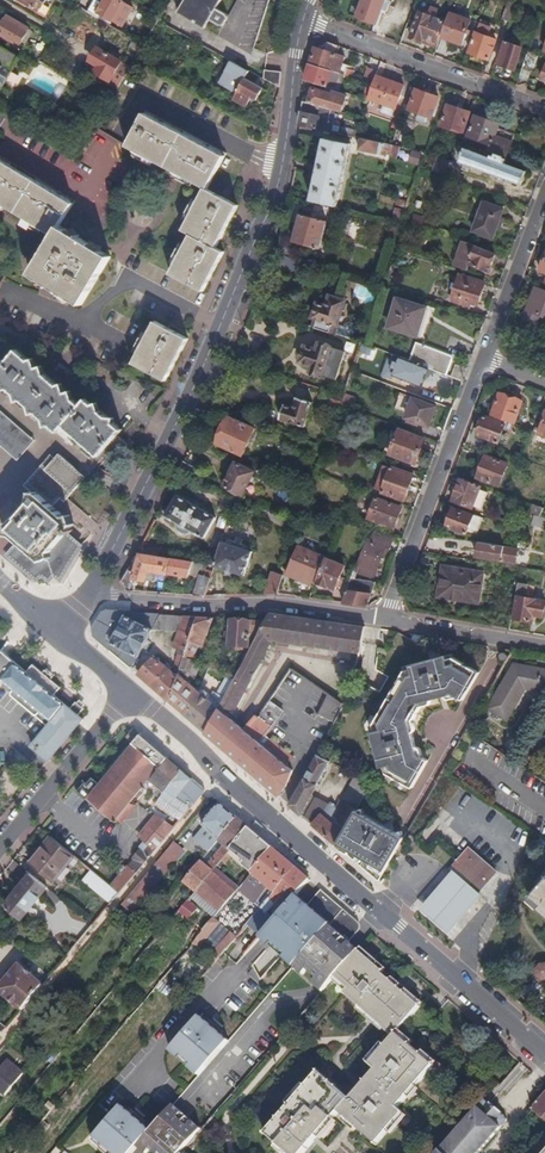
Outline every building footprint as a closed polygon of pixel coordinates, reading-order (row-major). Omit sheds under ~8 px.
[(47,0),(18,0),(40,13),(47,0)] [(131,8),(117,0),(106,0),(98,15),(113,23),(117,16),(125,20),(131,8)] [(176,14),(203,30),(209,21),(219,27),(220,27),(221,27),(224,26),(227,21),(227,18),(226,16),(226,14),(217,9),(223,0),(184,0),(176,14)] [(271,1),(269,1),(268,0),(239,0),(227,21),(224,26),(217,38),(252,51),(271,1)] [(384,0),(364,0),(357,19),(375,26),(384,0)] [(515,10),(516,7),(508,4),(502,20),(510,23),(515,10)] [(435,47),(444,21),(435,18),(437,10),(431,8),(428,16),(419,13),(410,38),(435,47)] [(462,45),(470,20),(449,13),(440,38),(462,45)] [(32,36),(28,34),(29,31),(7,18),(6,21),(3,22),(0,27),(0,34),(21,46),(22,44),(26,46),(32,36)] [(490,61),(497,40),(487,37),(490,29),(480,25),(469,54),(490,61)] [(139,54),(143,47),(134,42),(129,49),(139,54)] [(340,71),(345,58),(337,55),(339,48),(328,43),(319,47),(318,50),(314,51),(310,64),(339,75),(344,77),(345,73),(340,71)] [(515,71),(523,49),(506,43),(499,65),(515,71)] [(11,73),(19,60),(0,49),(0,91),(3,87),(9,91),(18,76),(11,73)] [(118,89),(129,70),(118,64),(111,60),(98,52),(97,54),(96,54),(93,54),(92,55),(90,60),(90,61),(91,63),(90,66),(93,67),(98,70),(96,74),(95,76),(118,89)] [(531,73),(537,56),(528,52),(522,70),(531,73)] [(263,89),(245,80),(250,72),(232,62),(220,85),(238,95),(234,101),(247,107),(252,98),(257,100),(263,89)] [(333,90),(339,75),(310,64),(305,81),(325,87),(333,90)] [(81,87),(88,75),(74,67),(67,79),(81,87)] [(376,76),(377,72),(368,69),(363,84),(367,85),(372,87),(376,76)] [(281,88),(282,71),(265,70),(264,80),(280,88),(281,88)] [(395,110),(404,87),(376,76),(372,87),(367,99),(395,110)] [(367,99),(372,87),(367,85),(362,100),(367,101),(367,99)] [(333,94),(334,91),(333,90),(325,87),(323,93),(334,96),(334,94),(333,94)] [(342,113),(347,98),(334,94),(334,96),(323,93),(314,90),(310,102),(342,113)] [(431,119),(438,98),(416,90),(409,111),(431,119)] [(327,132),(331,111),(302,101),(299,126),(327,132)] [(462,135),(470,114),(447,105),(439,127),(462,135)] [(207,188),(224,154),(142,111),(125,144),(204,186),(181,229),(190,233),(169,274),(203,291),(222,256),(224,251),(216,247),(238,204),(207,188)] [(515,137),(498,130),(499,126),(475,117),(467,137),(465,136),(463,142),(468,144),(470,138),(479,142),(477,148),(495,155),(507,159),(515,137)] [(353,138),(355,133),(342,130),(341,135),(353,138)] [(371,142),(372,135),(356,131),(355,133),(353,138),(361,140),(371,142)] [(339,198),(350,144),(325,139),(312,201),(337,207),(339,198)] [(76,158),(82,149),(66,140),(61,149),(76,158)] [(386,158),(389,146),(371,142),(361,140),(358,151),(386,158)] [(526,172),(505,164),(507,159),(495,155),(494,157),(491,156),(491,159),(460,147),(456,158),(460,160),(459,164),(520,186),(526,172)] [(417,167),(422,153),(409,150),(405,164),(417,167)] [(58,190),(0,156),(0,186),(44,213),(58,190)] [(444,173),(448,163),(437,159),(433,169),(444,173)] [(0,186),(0,203),(37,225),(44,213),(0,186)] [(82,306),(111,256),(60,226),(75,200),(58,190),(44,213),(37,225),(54,235),(30,275),(82,306)] [(349,209),(351,200),(339,198),(337,207),(349,209)] [(406,208),(408,202),(397,199),(395,205),(406,208)] [(504,210),(484,202),(473,232),(492,239),(504,210)] [(401,221),(405,210),(394,208),(392,219),(401,221)] [(319,249),(327,222),(301,214),(292,241),(319,249)] [(434,232),(438,222),(413,215),(410,224),(434,232)] [(393,245),(398,230),(391,228),(386,243),(393,245)] [(292,258),(295,247),(279,241),(275,252),(284,255),(292,258)] [(489,273),(496,256),(475,248),(475,246),(463,242),(454,267),(468,271),(469,266),(489,273)] [(537,270),(544,273),(541,282),(544,284),(544,249),(537,270)] [(295,278),(300,260),(292,258),(284,255),(278,272),(295,278)] [(478,305),(485,283),(460,275),(451,302),(466,307),(468,302),(478,305)] [(537,289),(525,319),(544,326),(544,292),(537,289)] [(338,325),(342,310),(345,311),(347,304),(345,304),(346,302),(343,301),(345,297),(338,295),(337,299),(330,296),(327,307),(318,304),(310,326),(350,339),(353,331),(352,328),(346,326),(345,327),(338,325)] [(416,336),(426,308),(397,299),(388,327),(416,336)] [(166,381),(185,343),(188,337),(155,320),(132,363),(166,381)] [(337,380),(346,352),(320,343),(317,351),(305,347),(300,362),(312,366),(310,372),(337,380)] [(446,374),(452,357),(417,344),(410,361),(426,367),(446,374)] [(251,366),(255,354),(236,348),(231,360),(251,366)] [(16,350),(0,369),(0,382),(1,383),(58,433),(61,430),(64,426),(99,456),(102,452),(122,428),(85,396),(79,403),(16,350)] [(424,373),(426,367),(410,361),(400,357),(398,362),(394,361),(391,367),(395,369),(393,375),(422,386),(426,374),(424,373)] [(462,381),(467,369),(455,365),(451,376),(462,381)] [(340,404),(343,395),(332,391),(331,396),(329,396),(327,404),(339,408),(340,404)] [(515,422),(523,400),(501,392),(493,414),(515,422)] [(353,406),(356,397),(345,393),(342,402),(353,406)] [(304,427),(312,402),(297,397),(294,407),(285,405),(280,419),(304,427)] [(429,427),(437,407),(413,398),(409,409),(411,410),(407,419),(429,427)] [(0,412),(0,445),(16,458),(32,439),(0,412)] [(499,442),(505,423),(485,416),(478,434),(499,442)] [(243,456),(255,430),(229,418),(217,444),(243,456)] [(416,463),(425,439),(400,430),(391,454),(416,463)] [(67,503),(87,478),(60,455),(56,460),(52,457),(28,485),(38,494),(54,507),(61,499),(67,503)] [(500,486),(508,463),(485,455),(477,477),(500,486)] [(201,472),(182,462),(178,471),(196,481),(201,472)] [(243,494),(254,470),(236,462),(235,465),(232,465),(230,470),(231,472),(225,486),(243,494)] [(407,500),(415,475),(387,465),(381,481),(387,483),(384,493),(407,500)] [(481,509),(487,491),(480,488),(481,486),(461,479),(453,501),(472,507),(473,506),(481,509)] [(384,493),(387,483),(381,481),(378,490),(384,493)] [(75,525),(54,507),(38,494),(32,501),(64,528),(59,535),(78,551),(79,551),(83,544),(69,533),(75,525)] [(204,538),(215,517),(176,495),(165,515),(177,522),(176,524),(176,525),(176,527),(176,529),(178,531),(179,533),(181,534),(183,534),(185,535),(187,534),(189,533),(191,531),(204,538)] [(395,529),(403,508),(378,498),(370,519),(395,529)] [(61,578),(78,551),(59,535),(64,528),(32,501),(13,523),(5,525),(6,531),(5,536),(14,537),(23,545),(13,556),(37,577),(40,573),(49,580),(55,573),(61,578)] [(541,516),(544,508),(534,504),(531,513),(541,516)] [(475,535),(482,516),(475,513),(474,516),(453,508),(446,527),(468,535),(475,535)] [(541,528),(543,519),(535,517),(533,526),(541,528)] [(390,548),(393,539),(374,531),(371,541),(386,547),(390,548)] [(246,574),(253,550),(223,540),(220,549),(216,563),(216,564),(246,574)] [(374,578),(386,547),(371,541),(368,540),(356,573),(357,573),(374,578)] [(516,563),(518,549),(479,542),(476,556),(516,563)] [(160,556),(161,546),(142,544),(138,553),(142,554),(160,556)] [(316,583),(326,560),(322,558),(322,557),(298,547),(287,575),(311,585),(312,582),(316,583)] [(158,580),(159,572),(166,573),(171,558),(160,556),(142,554),(141,559),(135,557),(121,582),(126,591),(134,591),(137,580),(145,581),(145,578),(158,580)] [(189,574),(194,561),(171,558),(166,573),(188,577),(189,574)] [(336,588),(345,566),(326,558),(326,560),(316,583),(328,588),(329,585),(336,588)] [(197,575),(201,562),(194,561),(189,574),(197,575)] [(478,603),(484,574),(445,566),(439,595),(478,603)] [(206,596),(213,572),(202,568),(194,595),(206,596)] [(278,594),(284,576),(272,572),(265,594),(278,594)] [(371,595),(375,583),(356,577),(357,573),(356,573),(354,572),(343,602),(367,606),(371,595)] [(544,607),(544,602),(532,600),(535,588),(518,584),(515,596),(519,597),(514,618),(533,622),(535,616),(543,617),(544,607)] [(136,658),(152,630),(169,631),(174,616),(106,610),(104,611),(101,613),(96,620),(95,620),(90,627),(91,637),(128,668),(136,658)] [(359,654),(363,627),(270,615),(266,622),(261,633),(239,677),(237,681),(235,684),(225,703),(223,709),(220,713),(232,722),(271,643),(359,654)] [(169,703),(179,678),(186,652),(188,644),(195,617),(174,616),(169,631),(178,632),(174,646),(180,649),(175,660),(173,674),(168,670),(167,669),(151,688),(169,703)] [(205,647),(213,619),(195,617),(188,644),(198,647),(205,649),(205,647)] [(261,633),(266,622),(232,621),(231,646),(251,646),(251,633),(261,633)] [(194,659),(198,647),(188,644),(186,652),(194,659)] [(52,694),(58,687),(48,680),(40,672),(31,664),(25,671),(3,652),(0,656),(0,686),(3,682),(12,689),(9,693),(9,696),(45,727),(29,746),(46,760),(80,718),(77,715),(82,709),(72,702),(67,707),(52,694)] [(193,688),(201,664),(194,659),(186,652),(179,678),(169,703),(186,718),(200,694),(193,688)] [(151,688),(167,669),(168,670),(170,668),(165,663),(163,665),(152,657),(137,676),(151,688)] [(412,722),(421,708),(420,704),(430,701),(446,696),(457,693),(458,698),(463,701),(479,673),(468,667),(466,671),(461,668),(463,665),(453,659),(446,660),(445,657),(412,665),(413,669),(405,671),(398,683),(402,685),(398,691),(395,689),(384,708),(387,710),(385,715),(381,713),(374,726),(376,733),(372,734),(381,770),(385,769),(387,776),(389,777),(395,780),(397,782),(400,777),(405,780),(403,785),(413,790),(428,763),(423,760),(419,761),(416,751),(412,735),(409,723),(412,722)] [(514,666),(489,710),(507,721),(525,689),(544,692),(544,671),(514,666)] [(51,677),(43,669),(40,672),(48,680),(51,677)] [(225,703),(235,684),(229,682),(228,685),(226,685),(219,700),(225,703)] [(333,727),(349,694),(345,691),(339,702),(332,698),(320,717),(328,723),(333,727)] [(220,713),(223,709),(206,695),(203,697),(200,694),(186,718),(207,736),(220,713)] [(84,706),(75,699),(72,702),(82,709),(84,706)] [(287,768),(294,760),(273,742),(269,742),(263,749),(260,745),(273,729),(271,727),(275,722),(264,711),(259,718),(258,717),(245,732),(226,752),(279,798),(287,789),(293,774),(287,768)] [(226,752),(245,732),(232,722),(220,713),(207,736),(226,752)] [(476,735),(481,724),(474,720),(469,729),(476,735)] [(133,742),(140,734),(134,729),(127,737),(133,742)] [(149,780),(167,758),(140,734),(133,742),(86,798),(114,822),(124,811),(131,802),(149,780)] [(176,798),(184,789),(188,792),(187,794),(196,802),(206,791),(167,758),(149,780),(164,792),(157,803),(181,818),(188,807),(176,798)] [(317,790),(329,765),(317,758),(313,766),(303,785),(290,807),(303,818),(317,790)] [(357,813),(373,787),(356,778),(340,805),(332,800),(323,814),(313,827),(337,848),(357,813)] [(196,802),(187,794),(188,792),(184,789),(176,798),(188,807),(191,808),(196,802)] [(323,814),(332,800),(317,790),(303,818),(313,827),(323,814)] [(120,894),(174,829),(165,821),(145,805),(143,807),(131,802),(124,811),(127,813),(135,809),(144,814),(145,813),(148,816),(153,817),(138,836),(144,841),(138,847),(140,849),(132,858),(134,860),(129,866),(127,864),(125,867),(122,864),(117,871),(120,873),(109,886),(120,894)] [(237,819),(221,804),(202,826),(204,828),(194,840),(209,853),(219,840),(237,819)] [(380,885),(406,840),(390,831),(384,841),(379,838),(385,828),(357,813),(337,848),(362,869),(366,861),(371,864),(366,873),(380,885)] [(230,850),(249,828),(237,819),(219,840),(209,853),(184,882),(195,892),(216,868),(230,850)] [(254,870),(272,848),(249,828),(230,850),(236,854),(254,870)] [(384,841),(390,831),(385,828),(379,838),(384,841)] [(52,883),(73,856),(50,838),(28,864),(52,883)] [(174,863),(183,852),(173,844),(164,855),(174,863)] [(261,908),(295,868),(272,848),(254,870),(239,887),(238,888),(261,908)] [(221,872),(236,854),(230,850),(216,868),(221,872)] [(497,874),(470,850),(452,871),(459,877),(464,872),(479,885),(474,891),(479,894),(497,874)] [(132,913),(174,863),(164,855),(122,905),(132,913)] [(366,873),(371,864),(366,861),(362,869),(366,873)] [(238,888),(239,887),(221,872),(216,868),(195,892),(176,915),(186,924),(198,909),(195,906),(198,903),(214,917),(238,888)] [(253,918),(247,924),(260,935),(261,933),(273,919),(294,895),(307,879),(295,868),(261,908),(259,911),(254,917),(253,918)] [(46,888),(25,871),(0,901),(0,904),(19,919),(46,888)] [(109,886),(93,872),(85,882),(108,900),(101,908),(105,911),(120,894),(109,886)] [(479,885),(464,872),(459,877),(474,891),(479,885)] [(445,936),(480,897),(453,873),(418,913),(445,936)] [(533,894),(544,904),(540,908),(544,912),(544,880),(533,894)] [(319,896),(327,896),(319,889),(305,905),(309,908),(319,896)] [(544,904),(533,894),(529,899),(540,908),(544,904)] [(296,962),(342,909),(327,896),(319,896),(309,908),(305,905),(294,895),(273,919),(261,933),(295,963),(296,962)] [(259,911),(252,905),(246,912),(253,918),(254,917),(259,911)] [(333,979),(357,950),(347,942),(357,931),(356,921),(342,909),(296,962),(306,970),(315,978),(316,988),(321,992),(333,979)] [(199,947),(219,923),(213,918),(193,942),(199,947)] [(210,957),(231,932),(219,923),(199,947),(210,957)] [(73,949),(84,937),(78,932),(73,937),(72,936),(66,943),(73,949)] [(221,954),(236,937),(231,932),(210,957),(215,962),(221,954)] [(295,963),(261,933),(260,935),(258,937),(292,966),(295,963)] [(357,950),(333,979),(334,980),(345,989),(341,994),(380,1028),(380,1029),(389,1038),(365,1065),(371,1070),(346,1100),(316,1074),(262,1135),(282,1152),(302,1152),(339,1111),(376,1142),(403,1111),(396,1105),(431,1065),(395,1032),(418,1006),(380,973),(382,972),(357,950)] [(306,970),(296,962),(295,963),(292,966),(302,975),(306,970)] [(539,963),(535,969),(535,976),(541,980),(544,980),(544,962),(539,963)] [(42,986),(18,966),(0,988),(0,993),(21,1011),(42,986)] [(200,1073),(228,1041),(221,1035),(206,1022),(199,1016),(171,1048),(200,1073)] [(220,1029),(212,1022),(208,1019),(206,1022),(221,1035),(223,1032),(220,1029)] [(222,1026),(214,1020),(212,1022),(220,1029),(222,1026)] [(200,1073),(171,1048),(168,1051),(197,1076),(200,1073)] [(23,1074),(8,1061),(4,1065),(19,1078),(23,1074)] [(519,1062),(489,1096),(512,1116),(528,1098),(513,1086),(527,1069),(519,1062)] [(19,1078),(4,1065),(0,1070),(0,1090),(6,1095),(19,1078)] [(544,1083),(527,1103),(544,1119),(544,1083)] [(489,1105),(482,1099),(477,1106),(484,1111),(489,1105)] [(501,1127),(494,1121),(500,1114),(501,1113),(491,1103),(489,1105),(484,1111),(477,1106),(435,1152),(478,1152),(501,1127)] [(183,1123),(196,1135),(196,1134),(200,1130),(173,1105),(150,1131),(136,1147),(143,1152),(146,1152),(149,1150),(148,1149),(158,1139),(159,1139),(171,1126),(176,1131),(183,1123)] [(150,1131),(144,1125),(128,1111),(121,1106),(94,1137),(112,1152),(131,1152),(136,1147),(150,1131)] [(134,1112),(130,1109),(128,1111),(144,1125),(146,1123),(142,1119),(134,1112)] [(144,1116),(136,1109),(134,1112),(142,1119),(144,1116)] [(507,1120),(500,1114),(494,1121),(501,1127),(507,1120)] [(196,1135),(183,1123),(176,1131),(171,1126),(159,1139),(158,1139),(148,1149),(149,1150),(153,1152),(180,1152),(196,1135)] [(94,1137),(91,1140),(106,1152),(112,1152),(94,1137)]
